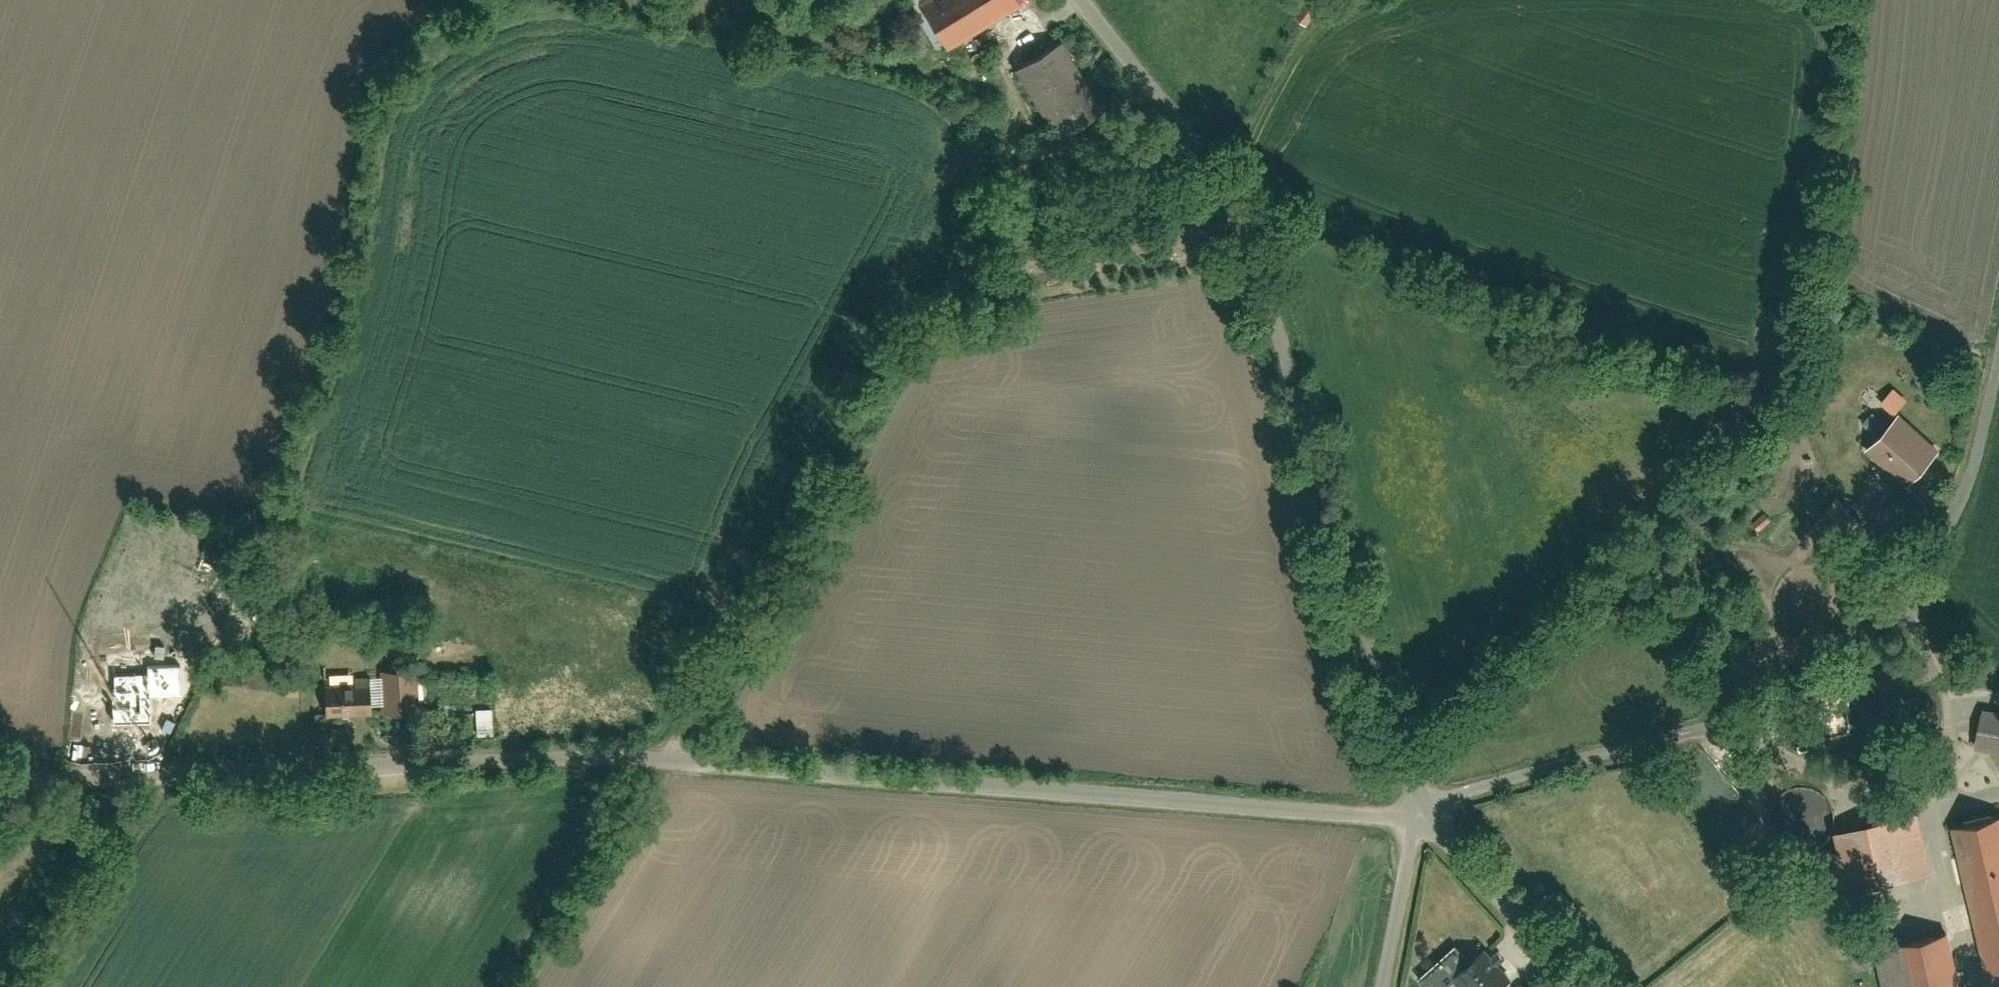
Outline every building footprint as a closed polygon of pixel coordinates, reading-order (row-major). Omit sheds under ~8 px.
[(919,2),(945,44),(1016,0),(922,0),(919,2)] [(1308,4),(1297,18),(1306,24),(1316,10),(1308,4)] [(1056,42),(1016,67),(1057,133),(1098,108),(1056,42)] [(1884,396),(1896,409),(1907,398),(1894,386),(1884,396)] [(1869,442),(1907,480),(1939,448),(1901,410),(1869,442)] [(174,645),(153,645),(154,674),(175,674),(174,645)] [(417,668),(379,669),(381,710),(419,708),(417,668)] [(335,678),(328,678),(328,712),(367,712),(367,678),(351,678),(351,672),(335,672),(335,678)] [(127,687),(110,687),(111,721),(143,720),(151,720),(149,675),(127,675),(127,687)] [(493,706),(476,707),(477,734),(494,733),(493,706)] [(1978,745),(1998,749),(1998,718),(1984,715),(1978,745)] [(1924,869),(1912,816),(1831,833),(1842,886),(1924,869)] [(1956,831),(1985,971),(1998,969),(1998,823),(1956,831)] [(1945,937),(1880,950),(1888,986),(1955,986),(1945,937)] [(1475,986),(1497,986),(1511,975),(1484,945),(1457,968),(1475,986)]
